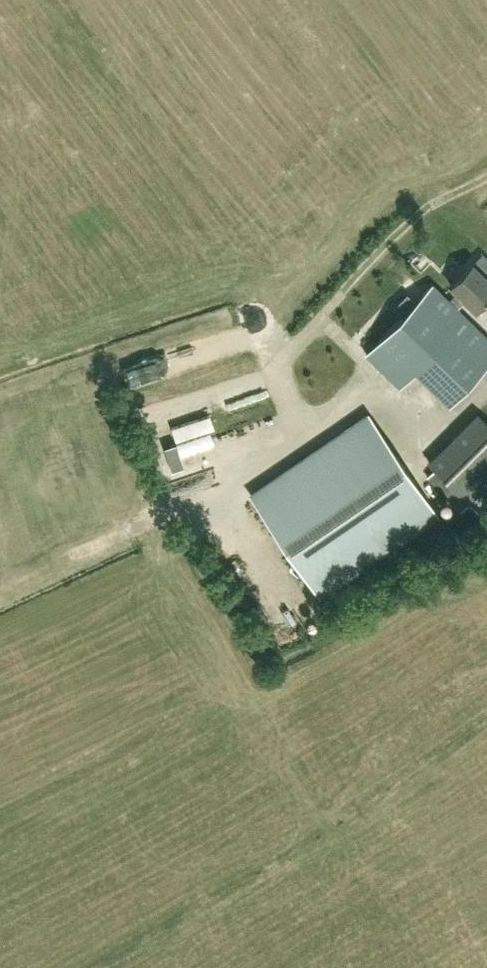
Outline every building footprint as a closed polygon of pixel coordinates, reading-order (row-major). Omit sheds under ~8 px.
[(403,314),(364,354),(399,387),(414,371),(448,403),(486,363),(486,336),(458,308),(464,300),(475,311),(486,299),(486,273),(484,276),(472,264),(450,286),(456,292),(449,299),(432,283),(403,314)] [(477,414),(486,422),(486,402),(477,414)] [(367,412),(248,494),(319,598),(439,516),(367,412)] [(477,414),(429,462),(435,468),(427,476),(461,511),(469,504),(477,512),(486,502),(486,424),(477,414)]
